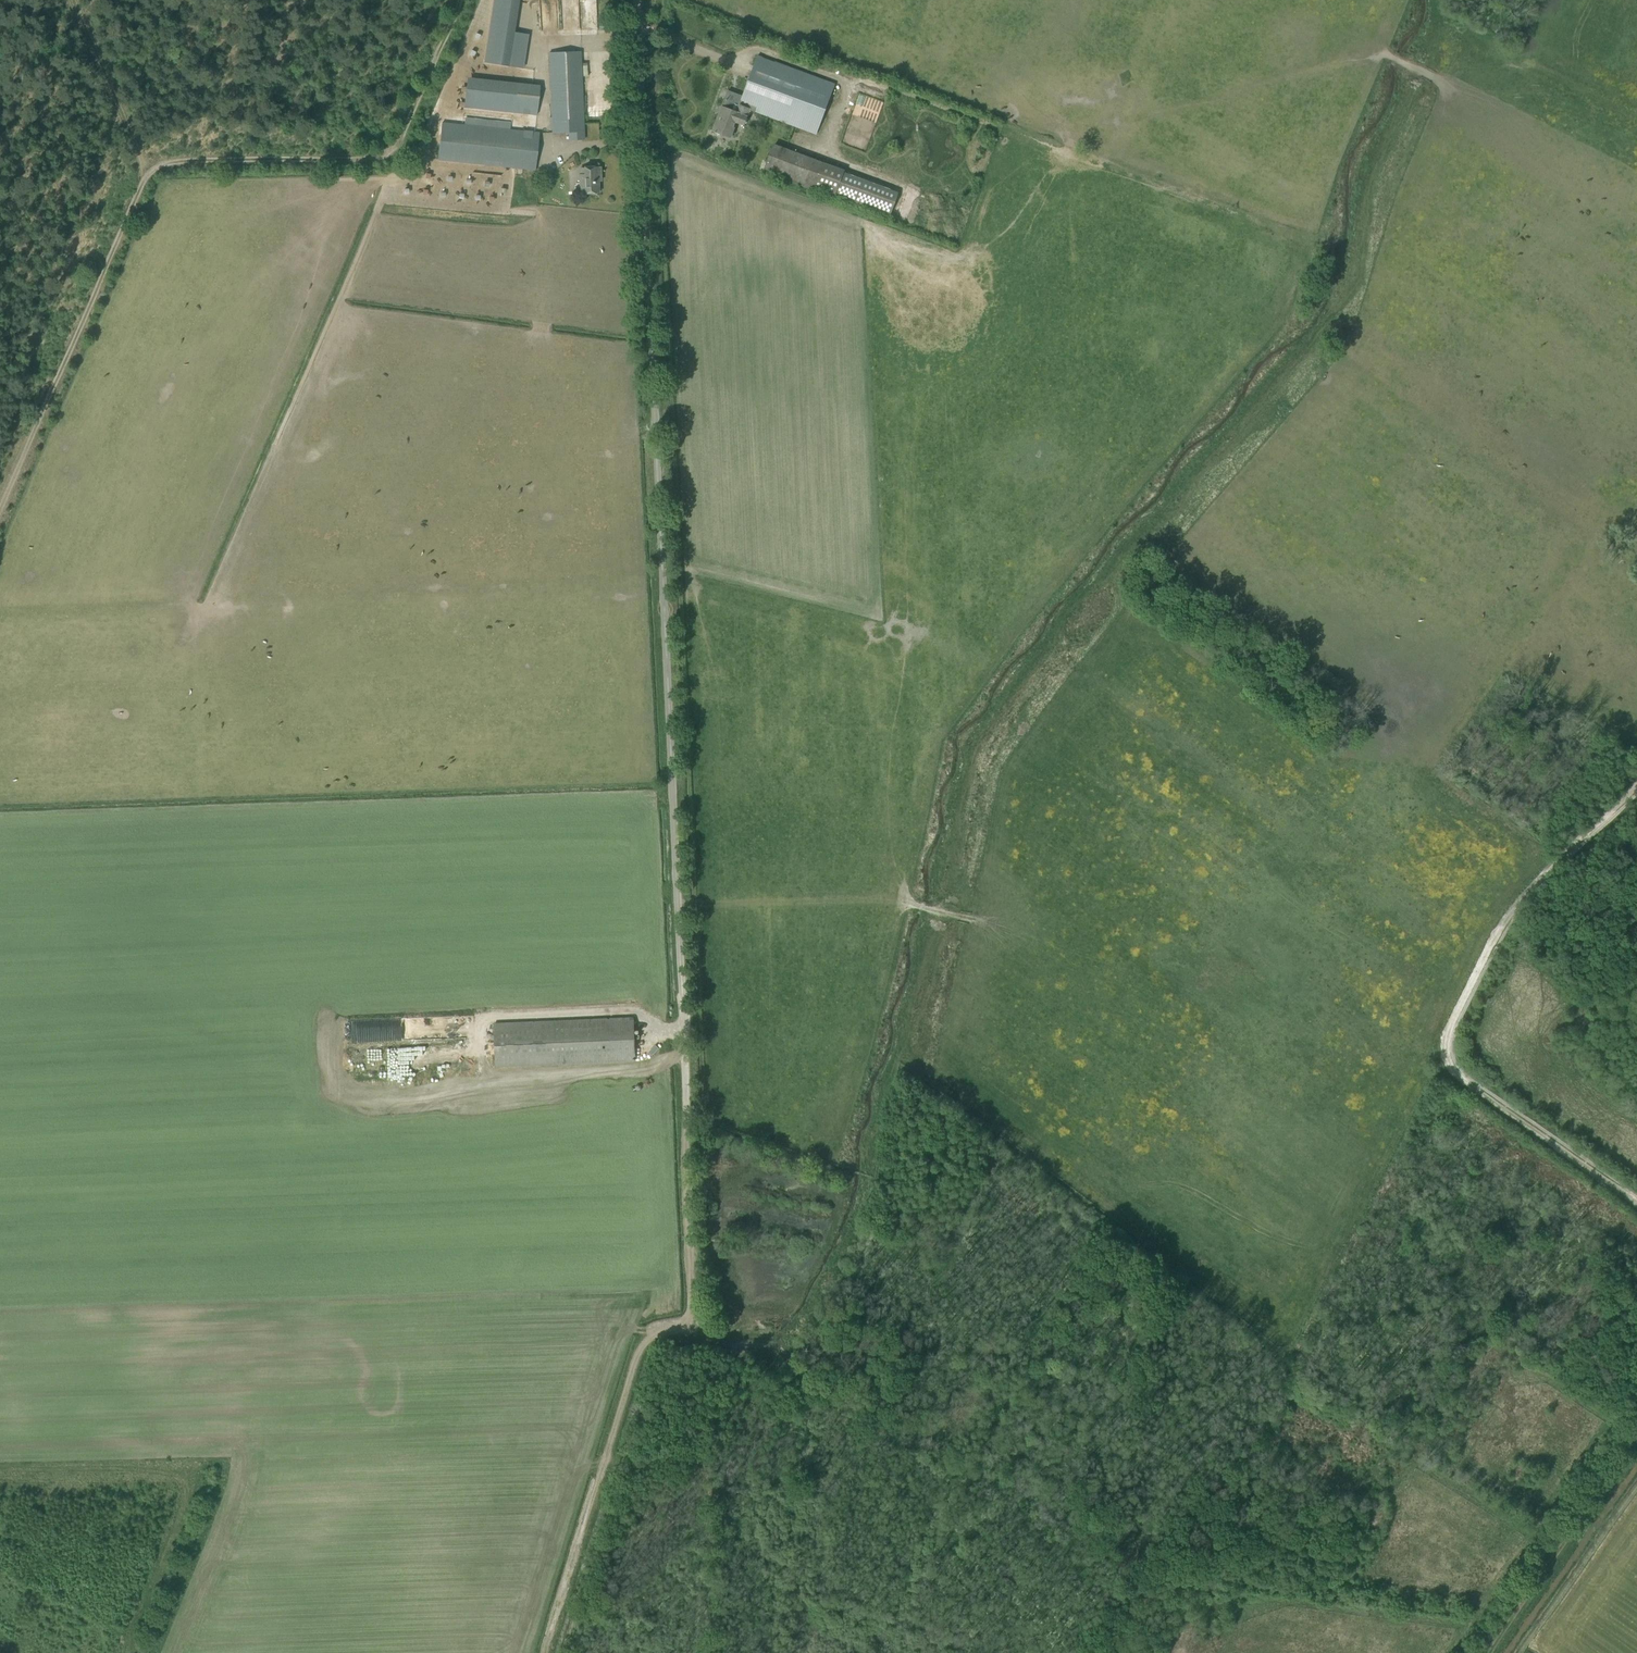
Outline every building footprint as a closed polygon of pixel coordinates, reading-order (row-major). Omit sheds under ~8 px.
[(519,0),(493,0),(483,62),(508,66),(519,0)] [(568,132),(568,140),(584,139),(580,52),(548,53),(552,132),(568,132)] [(722,107),(714,130),(730,136),(736,121),(744,125),(750,109),(815,134),(834,85),(758,56),(737,112),(722,107)] [(540,85),(467,78),(464,109),(537,116),(540,85)] [(438,161),(535,171),(539,132),(442,122),(438,161)] [(845,170),(774,143),(763,172),(889,218),(899,192),(844,172),(845,170)] [(579,175),(580,194),(598,193),(598,177),(600,177),(600,167),(584,167),(584,174),(579,175)] [(1562,822),(1554,815),(1547,824),(1555,831),(1562,822)] [(635,1060),(633,1018),(494,1024),(496,1066),(635,1060)] [(367,1047),(368,1071),(384,1070),(383,1047),(367,1047)]
